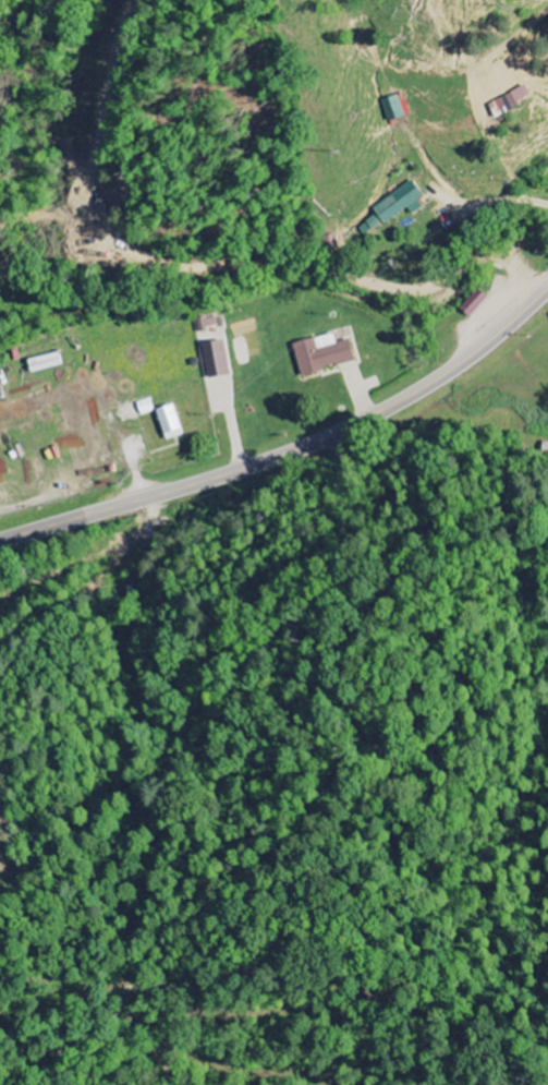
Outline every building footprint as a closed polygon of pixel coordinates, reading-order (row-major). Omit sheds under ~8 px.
[(378,102),(386,123),(410,114),(402,93),(378,102)] [(372,207),(383,225),(408,210),(411,215),(425,206),(411,184),(372,207)] [(290,342),(297,374),(351,362),(346,339),(332,342),(330,333),(290,342)] [(222,341),(200,343),(203,377),(226,375),(222,341)] [(152,412),(148,398),(134,402),(138,416),(152,412)] [(178,435),(169,404),(152,409),(162,440),(178,435)]
